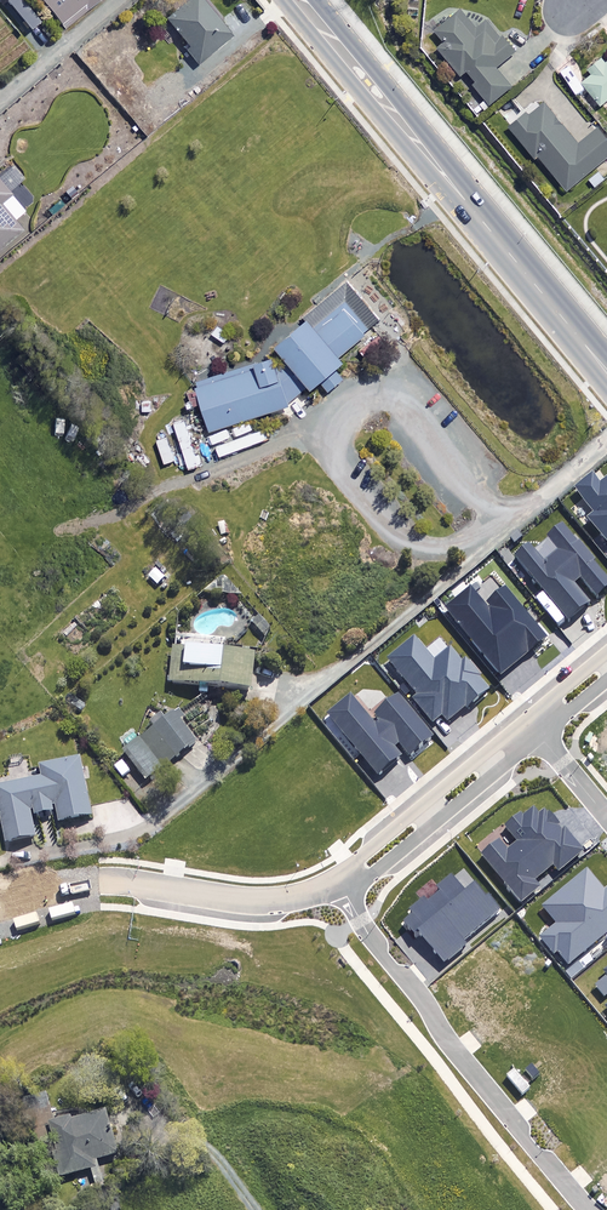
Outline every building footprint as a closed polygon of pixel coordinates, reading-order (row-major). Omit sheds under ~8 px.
[(64,30),(101,0),(40,0),(64,30)] [(232,38),(202,0),(194,0),(167,21),(200,63),(232,38)] [(477,30),(461,12),(437,32),(446,42),(437,50),(461,77),(464,74),(497,113),(518,95),(496,69),(516,53),(502,38),(500,39),(486,23),(477,30)] [(582,84),(600,107),(606,101),(606,64),(582,84)] [(544,105),(528,118),(526,115),(509,130),(534,160),(537,157),(567,193),(606,160),(606,142),(597,130),(578,146),(544,105)] [(23,230),(15,220),(27,209),(0,177),(0,250),(23,230)] [(372,331),(348,301),(318,325),(314,320),(281,346),(316,389),(323,383),(330,391),(345,379),(338,370),(348,362),(342,355),(372,331)] [(281,370),(277,359),(198,385),(214,431),(286,407),(307,388),(292,367),(281,370)] [(574,487),(592,509),(588,516),(606,539),(606,475),(600,480),(593,472),(574,487)] [(567,624),(594,602),(575,578),(583,572),(597,590),(606,582),(606,578),(564,525),(534,549),(526,540),(509,554),(567,624)] [(446,604),(501,673),(546,636),(505,585),(485,600),(472,583),(446,604)] [(415,634),(389,655),(419,692),(414,697),(433,720),(442,713),(446,719),(486,687),(477,676),(483,672),(466,652),(462,655),(450,640),(432,655),(415,634)] [(260,656),(175,649),(172,686),(203,689),(256,693),(260,656)] [(349,691),(325,711),(377,774),(402,753),(394,743),(400,738),(411,751),(432,734),(397,692),(375,711),(380,716),(374,721),(349,691)] [(198,745),(176,715),(126,753),(148,782),(198,745)] [(82,760),(42,768),(44,780),(0,789),(0,804),(8,845),(41,839),(37,819),(59,814),(61,825),(94,818),(82,760)] [(560,868),(586,848),(565,823),(561,826),(559,823),(562,821),(550,807),(548,809),(545,804),(539,809),(534,804),(522,814),(520,811),(505,823),(519,841),(508,850),(500,840),(483,853),(522,902),(543,885),(535,876),(554,860),(560,868)] [(606,931),(606,886),(604,889),(587,868),(541,904),(555,922),(539,935),(553,952),(558,948),(569,961),(606,931)] [(420,928),(444,959),(465,942),(460,937),(497,907),(475,881),(466,889),(453,873),(440,884),(444,889),(427,903),(423,898),(411,908),(414,912),(405,919),(415,932),(420,928)] [(603,996),(606,993),(606,965),(602,969),(606,974),(593,984),(603,996)] [(53,1126),(63,1178),(93,1172),(96,1187),(105,1185),(100,1162),(119,1158),(116,1142),(111,1115),(53,1126)]
